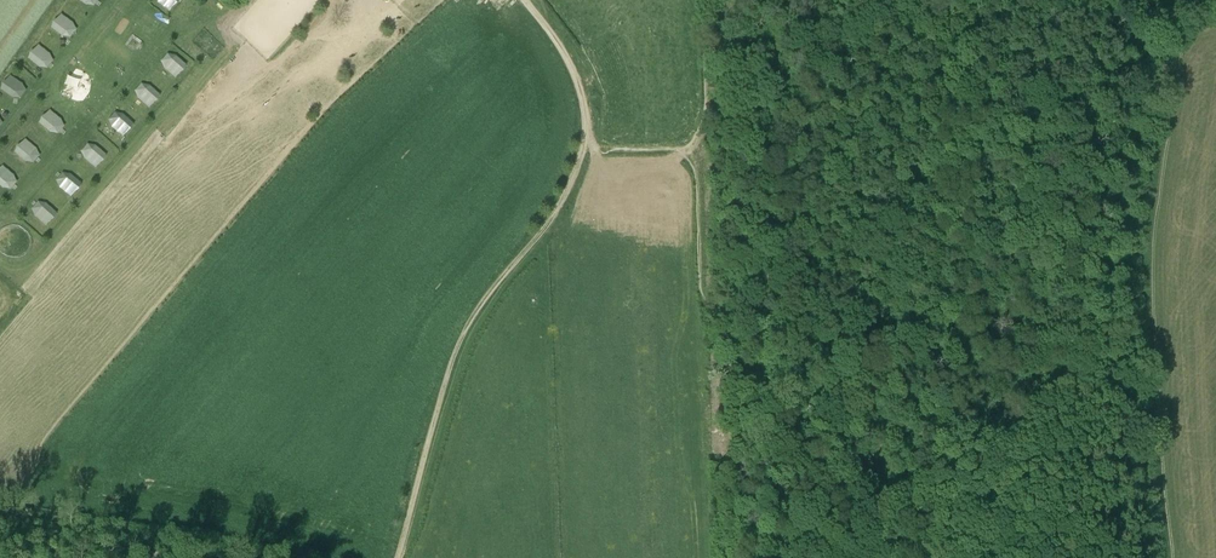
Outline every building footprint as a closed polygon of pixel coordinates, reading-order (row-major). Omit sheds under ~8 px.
[(179,0),(159,0),(172,9),(179,0)] [(52,26),(71,37),(80,24),(61,12),(52,26)] [(29,62),(52,65),(54,49),(32,45),(29,62)] [(161,62),(178,76),(189,62),(178,53),(175,56),(169,52),(161,62)] [(10,73),(2,88),(21,99),(30,85),(10,73)] [(151,105),(162,92),(146,78),(135,91),(151,105)] [(40,120),(58,135),(68,122),(51,107),(40,120)] [(136,121),(125,112),(122,115),(117,110),(108,120),(125,134),(136,121)] [(15,150),(34,164),(44,150),(25,137),(15,150)] [(90,141),(81,153),(98,166),(109,153),(97,143),(95,145),(90,141)] [(0,166),(0,182),(11,190),(20,176),(2,164),(0,166)] [(56,181),(73,195),(83,182),(66,169),(56,181)] [(42,197),(31,210),(48,224),(58,212),(42,197)]
